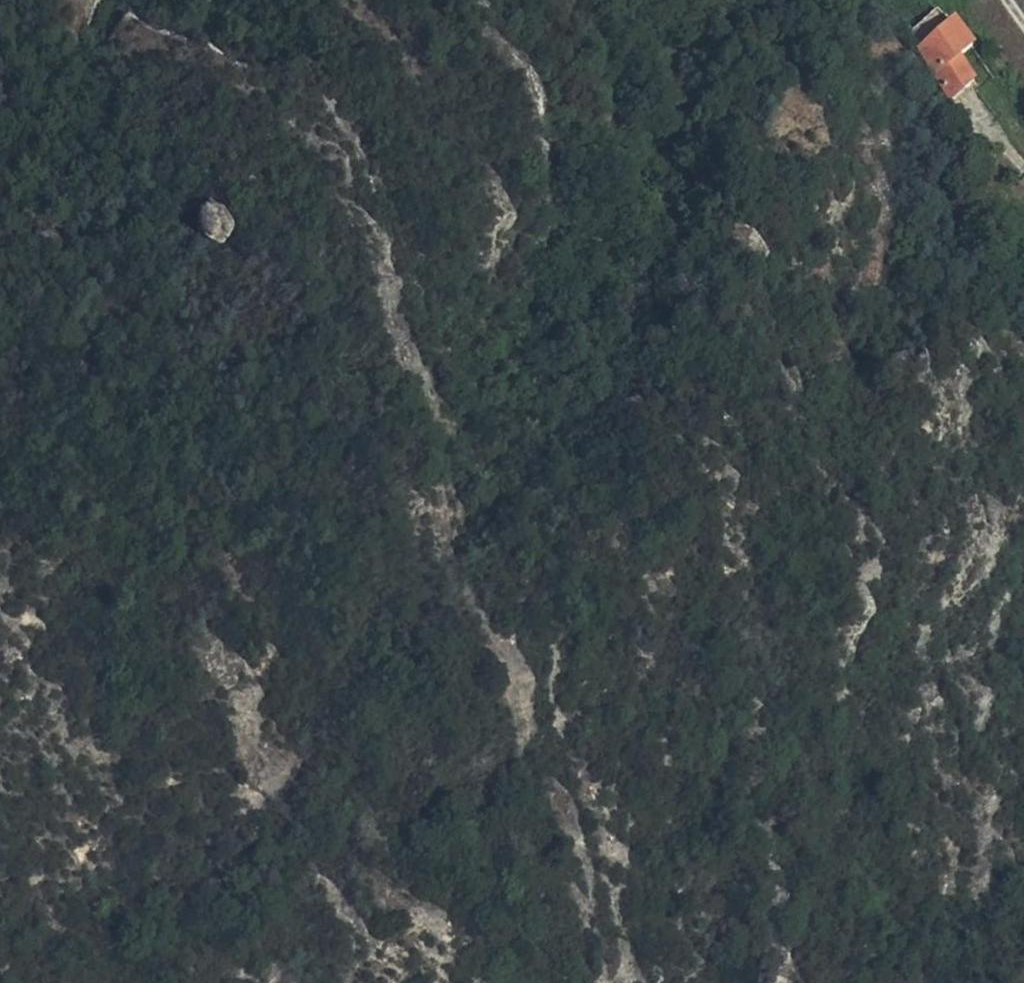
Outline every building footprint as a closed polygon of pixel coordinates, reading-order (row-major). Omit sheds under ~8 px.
[(922,35),(947,17),(936,1),(911,20),(922,35)] [(951,84),(970,71),(956,47),(968,38),(950,14),(947,17),(922,35),(919,38),(951,84)]
